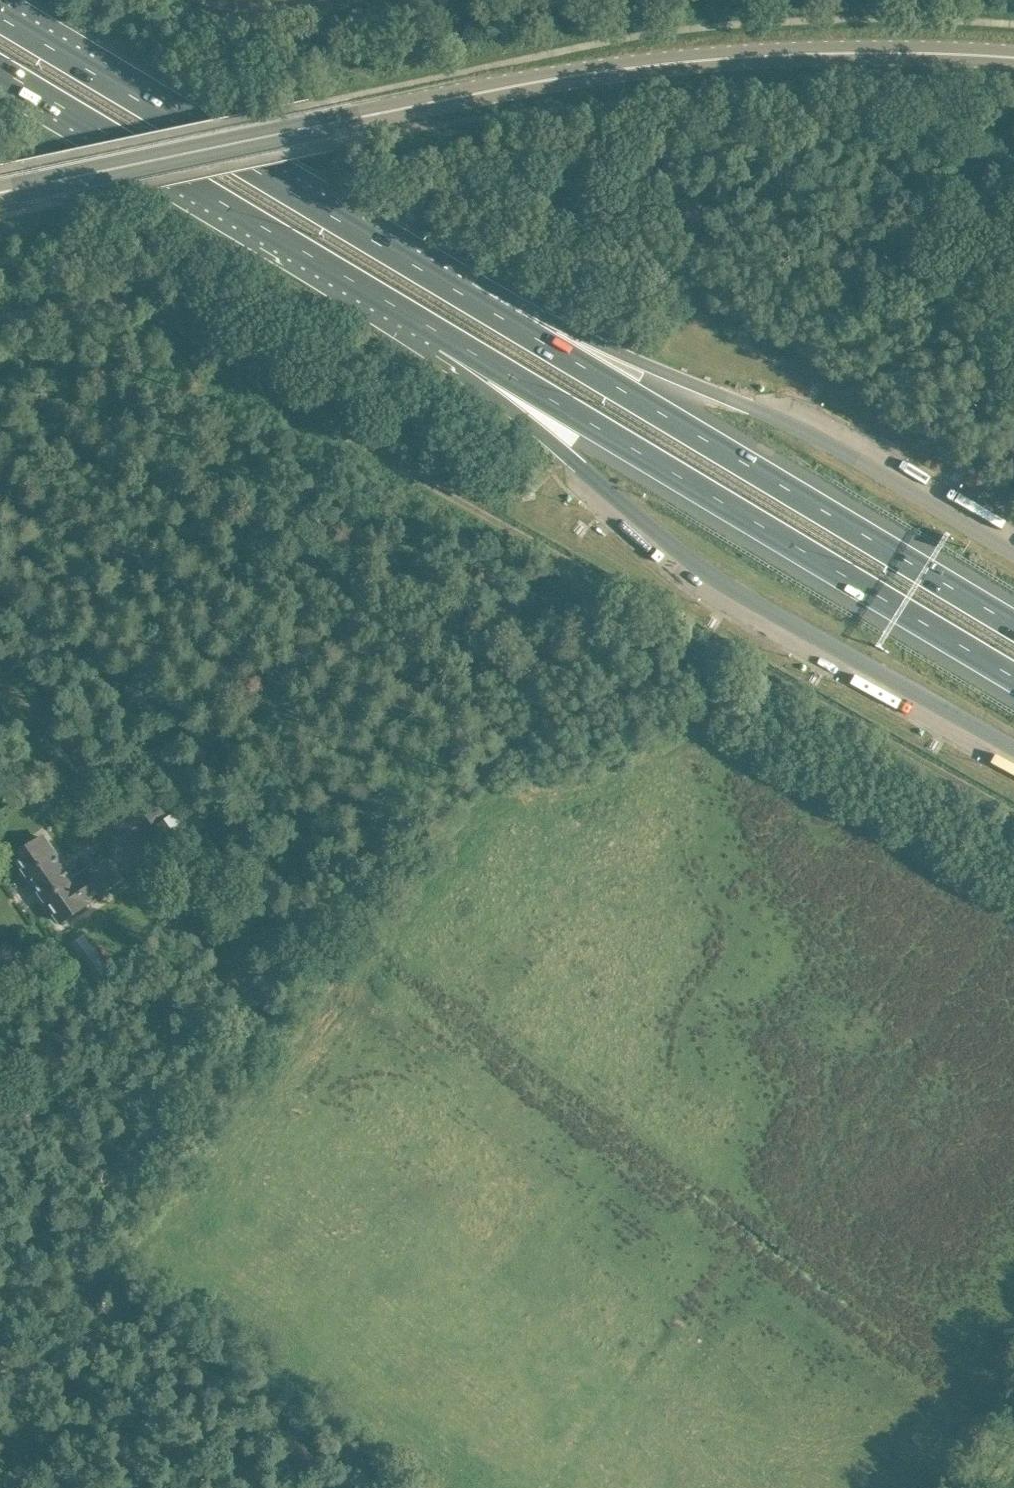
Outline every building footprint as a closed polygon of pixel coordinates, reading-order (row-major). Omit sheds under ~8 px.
[(1013,519),(1005,531),(1013,537),(1013,519)] [(136,802),(154,828),(152,829),(168,851),(208,822),(194,800),(190,802),(182,790),(177,793),(168,780),(136,802)] [(123,879),(107,856),(73,881),(43,837),(15,856),(61,922),(123,879)] [(113,972),(84,934),(68,946),(97,984),(113,972)]
